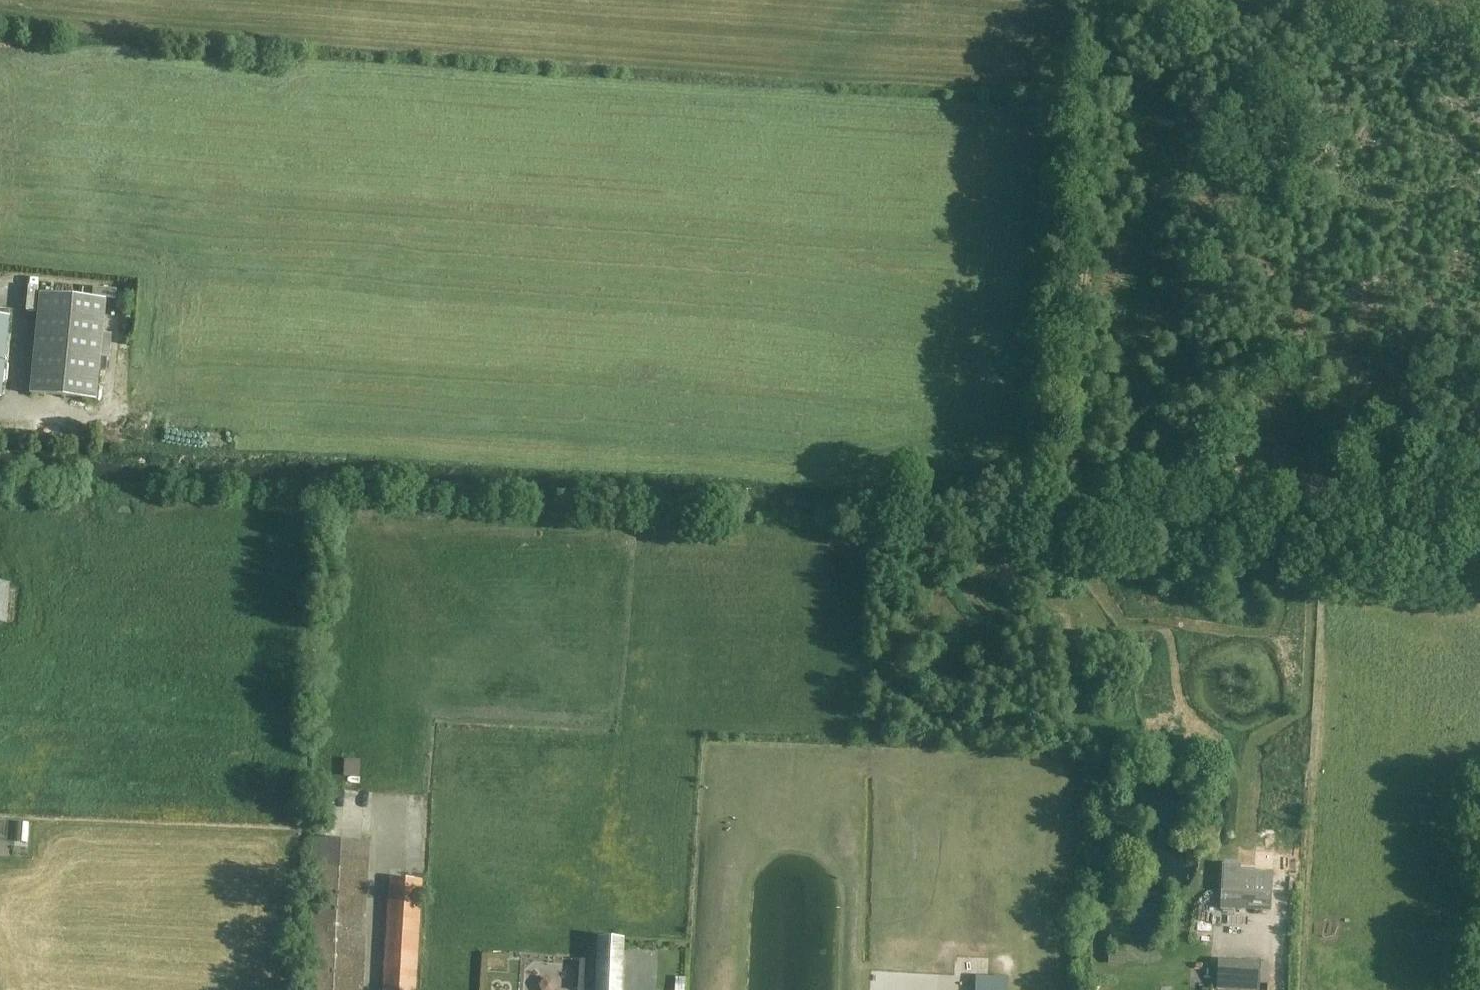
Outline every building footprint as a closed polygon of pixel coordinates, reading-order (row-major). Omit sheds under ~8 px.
[(41,294),(31,395),(96,401),(106,300),(41,294)] [(5,355),(9,316),(0,315),(0,397),(1,397),(5,355)] [(7,624),(10,583),(0,583),(0,624),(7,624)] [(370,841),(311,838),(302,989),(360,989),(370,841)] [(421,880),(389,878),(383,989),(415,989),(421,880)] [(597,989),(622,989),(624,939),(599,938),(597,989)] [(1217,959),(1215,984),(1242,986),(1241,989),(1259,989),(1261,962),(1217,959)] [(544,989),(563,989),(554,976),(540,984),(544,989)] [(687,978),(677,978),(677,989),(687,989),(687,978)]
